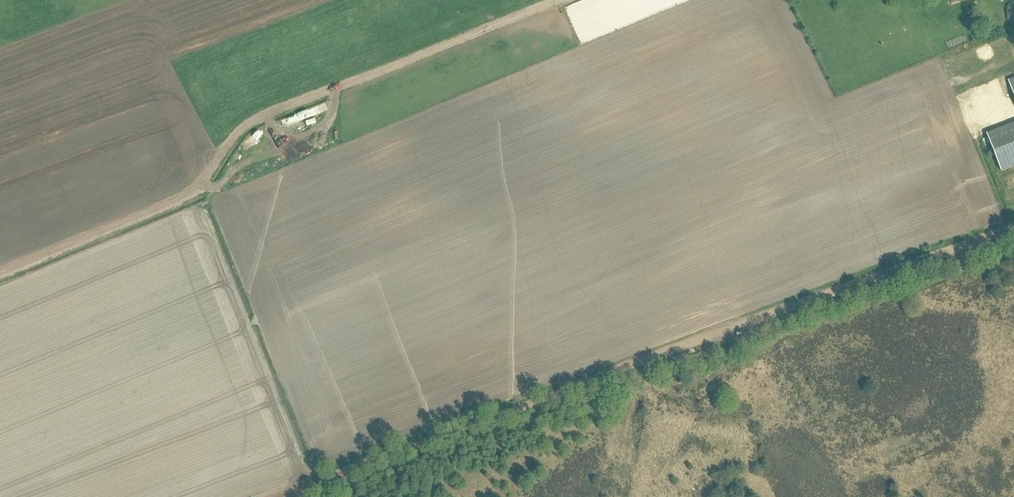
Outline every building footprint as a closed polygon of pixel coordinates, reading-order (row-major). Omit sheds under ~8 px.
[(289,131),(299,127),(297,122),(287,126),(289,131)] [(1013,167),(1013,124),(987,135),(1002,172),(1013,167)] [(216,175),(223,163),(217,159),(209,171),(216,175)]
